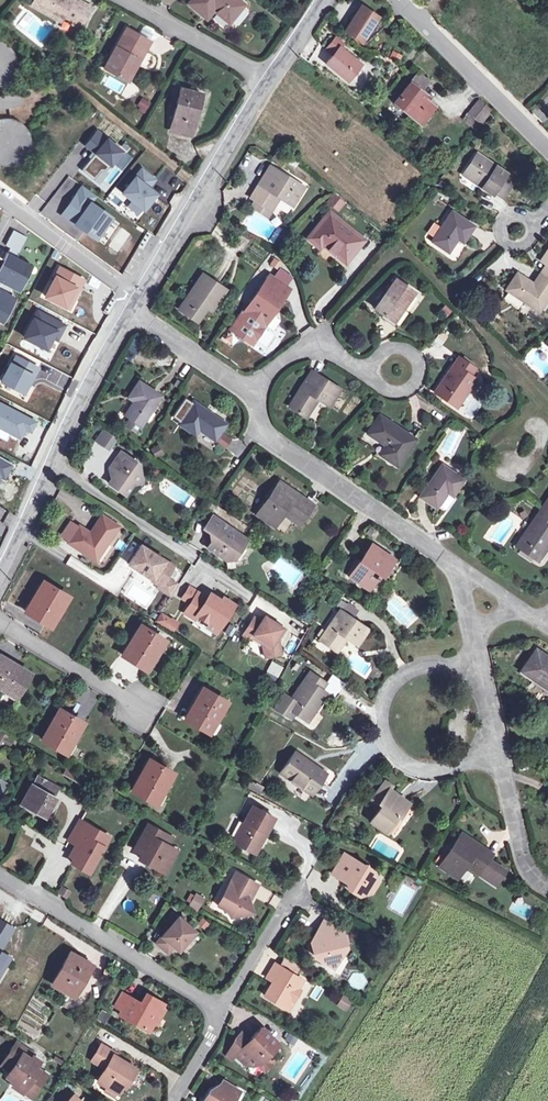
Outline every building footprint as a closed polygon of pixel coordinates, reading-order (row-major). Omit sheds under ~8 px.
[(76,0),(35,0),(32,6),(61,21),(64,16),(74,22),(72,25),(78,28),(80,26),(81,27),(91,8),(76,0)] [(190,4),(207,18),(214,10),(229,22),(243,4),(238,0),(193,0),(190,4)] [(361,5),(345,31),(362,42),(378,16),(361,5)] [(382,19),(378,16),(362,42),(366,44),(382,19)] [(127,29),(105,68),(125,79),(136,59),(141,61),(151,42),(127,29)] [(335,36),(326,47),(334,53),(339,46),(342,42),(335,36)] [(1,87),(6,84),(10,81),(13,77),(16,72),(17,67),(17,61),(15,56),(13,51),(10,47),(5,44),(1,41),(0,41),(0,87),(1,87)] [(334,53),(326,62),(347,78),(360,62),(339,46),(334,53)] [(399,61),(402,54),(392,50),(389,57),(399,61)] [(130,82),(141,61),(136,59),(125,79),(130,82)] [(419,74),(411,84),(421,91),(428,82),(419,74)] [(410,83),(394,103),(421,124),(435,108),(427,102),(423,99),(426,95),(421,91),(411,84),(410,83)] [(175,117),(172,131),(191,136),(194,122),(196,122),(203,94),(181,89),(174,117),(175,117)] [(135,107),(144,113),(151,103),(142,96),(135,107)] [(468,113),(481,125),(492,111),(493,110),(479,99),(468,113)] [(1,167),(6,168),(11,167),(16,166),(21,164),(25,160),(28,156),(30,152),(31,147),(31,141),(31,136),(29,132),(26,127),(22,124),(18,121),(13,119),(8,119),(3,119),(0,120),(0,167),(1,167)] [(98,130),(86,145),(98,155),(86,169),(100,182),(125,153),(98,130)] [(279,148),(272,156),(282,164),(288,156),(279,148)] [(477,155),(464,173),(493,193),(494,192),(502,197),(510,185),(503,179),(506,174),(477,155)] [(304,187),(270,166),(250,197),(255,200),(268,208),(276,195),(279,197),(292,205),(304,187)] [(155,179),(143,169),(124,192),(146,211),(159,195),(149,187),(155,179)] [(99,237),(112,218),(90,203),(96,195),(83,187),(65,214),(99,237)] [(334,193),(326,202),(338,212),(346,202),(334,193)] [(267,216),(279,197),(276,195),(268,208),(255,200),(251,206),(267,216)] [(452,211),(432,241),(448,252),(458,238),(463,242),(474,226),(452,211)] [(364,239),(329,212),(308,238),(320,248),(323,244),(335,254),(339,249),(350,257),(364,239)] [(26,278),(32,266),(27,264),(15,257),(17,252),(18,253),(21,248),(26,237),(13,231),(8,239),(5,245),(10,248),(2,259),(0,258),(0,263),(0,264),(0,283),(9,288),(10,288),(13,290),(19,293),(26,278)] [(346,262),(350,257),(339,249),(335,254),(346,262)] [(507,290),(539,311),(547,298),(547,250),(541,260),(547,264),(542,271),(534,284),(518,273),(507,290)] [(75,289),(77,290),(79,291),(84,281),(61,269),(57,275),(48,294),(46,298),(65,308),(75,289)] [(226,289),(203,273),(179,309),(197,321),(207,308),(210,303),(214,306),(226,289)] [(289,289),(269,274),(244,312),(254,318),(264,325),(289,289)] [(414,292),(395,279),(375,308),(394,321),(414,292)] [(11,295),(7,293),(9,288),(0,283),(0,316),(11,295)] [(65,308),(69,310),(79,291),(77,290),(75,289),(65,308)] [(0,316),(0,323),(2,325),(16,298),(11,295),(0,316)] [(65,326),(55,321),(38,312),(24,338),(47,350),(53,338),(56,332),(61,334),(64,328),(65,326)] [(259,332),(264,325),(254,318),(249,325),(259,332)] [(136,335),(128,348),(138,354),(146,341),(136,335)] [(475,368),(458,357),(435,392),(457,407),(476,378),(470,374),(475,368)] [(1,382),(23,394),(32,377),(33,378),(37,371),(38,369),(16,358),(12,366),(10,365),(1,382)] [(340,390),(312,371),(290,406),(306,416),(318,398),(329,406),(340,390)] [(161,395),(139,381),(129,397),(134,400),(126,414),(142,425),(161,395)] [(226,424),(193,402),(179,423),(196,434),(199,429),(215,439),(226,424)] [(20,439),(25,429),(30,432),(33,428),(35,423),(0,405),(0,428),(20,439)] [(415,439),(379,416),(368,432),(387,445),(390,447),(384,456),(397,465),(415,439)] [(117,438),(103,429),(96,440),(109,449),(117,438)] [(217,443),(225,448),(232,438),(224,433),(217,443)] [(381,454),(384,456),(390,447),(387,445),(381,454)] [(138,463),(120,451),(109,466),(111,477),(107,482),(124,494),(132,484),(141,482),(138,463)] [(463,479),(442,464),(420,496),(436,507),(442,509),(445,508),(454,496),(452,494),(463,479)] [(313,504),(279,481),(256,514),(275,526),(284,513),(286,510),(302,521),(313,504)] [(517,546),(538,561),(547,546),(547,499),(543,506),(517,546)] [(300,524),(302,521),(286,510),(284,513),(300,524)] [(71,521),(61,536),(96,559),(107,543),(118,526),(102,515),(91,532),(80,525),(79,527),(71,521)] [(247,539),(211,515),(202,528),(214,536),(206,547),(225,560),(233,560),(247,539)] [(112,546),(107,543),(96,559),(101,563),(112,546)] [(351,574),(351,578),(368,589),(379,573),(383,576),(394,559),(371,544),(351,574)] [(160,586),(173,566),(141,545),(129,564),(153,580),(152,581),(159,586),(160,586)] [(182,558),(174,553),(171,558),(179,563),(182,558)] [(70,556),(66,564),(80,570),(83,562),(70,556)] [(176,584),(166,577),(160,586),(159,586),(158,588),(169,595),(176,584)] [(43,582),(26,611),(47,624),(55,611),(58,613),(68,596),(43,582)] [(194,598),(198,592),(189,587),(185,593),(194,598)] [(201,610),(221,623),(233,604),(222,597),(220,601),(210,594),(207,598),(198,592),(194,598),(187,608),(198,615),(201,610)] [(351,606),(346,614),(356,621),(361,614),(351,606)] [(340,610),(320,639),(336,650),(345,637),(357,644),(368,629),(356,621),(346,614),(340,610)] [(51,626),(58,613),(55,611),(47,624),(51,626)] [(161,614),(157,621),(172,632),(178,623),(171,618),(170,620),(161,614)] [(261,622),(254,617),(243,634),(251,639),(252,637),(254,634),(264,641),(262,643),(267,658),(282,653),(278,640),(275,638),(282,628),(264,616),(261,622)] [(165,640),(141,625),(123,654),(144,667),(152,654),(155,656),(165,640)] [(254,634),(252,637),(262,643),(264,641),(254,634)] [(347,661),(356,647),(348,641),(339,655),(347,661)] [(521,670),(547,688),(547,657),(536,648),(521,670)] [(147,669),(155,656),(152,654),(144,667),(147,669)] [(0,655),(0,687),(5,690),(6,688),(16,694),(30,673),(0,655)] [(272,661),(266,674),(277,680),(284,667),(272,661)] [(285,694),(276,708),(286,715),(290,709),(294,712),(307,722),(327,693),(322,690),(327,683),(311,672),(293,699),(285,694)] [(15,696),(16,694),(6,688),(5,690),(15,696)] [(202,688),(185,718),(207,730),(213,720),(215,721),(226,702),(202,688)] [(83,723),(59,709),(42,739),(63,751),(69,741),(71,742),(83,723)] [(290,718),(294,712),(290,709),(286,715),(290,718)] [(209,732),(215,721),(213,720),(207,730),(209,732)] [(0,732),(0,747),(1,749),(10,745),(13,739),(0,732)] [(65,752),(71,742),(69,741),(63,751),(65,752)] [(295,751),(281,772),(311,793),(321,779),(329,785),(338,773),(329,768),(325,773),(295,751)] [(149,760),(132,790),(154,802),(160,791),(162,792),(173,773),(149,760)] [(87,777),(65,764),(61,772),(83,784),(87,777)] [(31,784),(20,804),(43,816),(54,797),(52,796),(57,787),(37,776),(32,785),(31,784)] [(382,805),(371,821),(386,831),(396,816),(398,818),(409,803),(391,790),(394,786),(385,780),(372,799),(382,805)] [(248,788),(259,792),(262,786),(251,782),(248,788)] [(156,803),(162,792),(160,791),(154,802),(156,803)] [(251,805),(232,841),(250,851),(261,830),(265,832),(273,817),(251,805)] [(388,833),(398,818),(396,816),(386,831),(388,833)] [(109,836),(80,820),(72,835),(84,841),(75,857),(92,867),(109,836)] [(171,837),(148,825),(134,849),(142,854),(149,857),(146,862),(164,871),(170,859),(161,854),(166,845),(171,837)] [(461,832),(439,866),(457,878),(466,865),(468,861),(481,870),(492,852),(461,832)] [(72,835),(69,840),(77,844),(68,860),(89,872),(92,867),(75,857),(84,841),(72,835)] [(175,850),(166,845),(161,854),(170,859),(175,850)] [(373,871),(343,853),(331,873),(345,882),(346,881),(350,883),(347,888),(358,895),(371,891),(378,879),(371,875),(373,871)] [(140,858),(146,862),(149,857),(142,854),(140,858)] [(479,873),(481,870),(468,861),(466,865),(479,873)] [(490,861),(481,875),(495,884),(504,870),(490,861)] [(116,881),(123,871),(117,866),(110,876),(116,881)] [(257,884),(234,871),(216,904),(226,909),(229,916),(244,913),(249,904),(247,896),(250,891),(252,892),(257,884)] [(61,885),(57,893),(67,899),(71,891),(61,885)] [(200,910),(204,897),(190,892),(185,904),(200,910)] [(171,923),(177,916),(172,912),(166,919),(171,923)] [(171,923),(155,942),(161,947),(163,945),(169,950),(172,946),(177,950),(194,930),(184,922),(183,916),(177,916),(171,923)] [(338,924),(324,916),(317,929),(324,933),(321,939),(309,941),(312,951),(316,951),(318,959),(332,967),(339,956),(337,946),(344,945),(341,934),(340,935),(338,924)] [(6,938),(13,926),(0,919),(0,934),(6,938)] [(11,955),(0,949),(6,938),(0,934),(0,974),(11,955)] [(63,963),(52,983),(73,995),(91,963),(67,951),(60,962),(63,963)] [(300,965),(284,956),(278,966),(294,975),(300,965)] [(270,984),(263,996),(282,1006),(286,998),(293,1002),(300,990),(296,989),(302,979),(294,975),(278,966),(274,963),(265,977),(271,981),(274,982),(272,985),(270,984)] [(317,999),(322,988),(315,985),(310,996),(317,999)] [(139,1002),(121,992),(111,1010),(148,1031),(157,1015),(159,1016),(164,1008),(161,1007),(163,1003),(148,994),(143,1003),(139,1002)] [(145,992),(139,1002),(143,1003),(148,994),(145,992)] [(347,1011),(353,1000),(343,994),(337,1005),(347,1011)] [(288,1010),(293,1002),(286,998),(282,1006),(288,1010)] [(266,1055),(277,1043),(261,1026),(249,1039),(244,1034),(241,1037),(238,1033),(236,1036),(227,1053),(231,1057),(234,1054),(245,1064),(253,1065),(255,1062),(264,1071),(272,1061),(266,1055)] [(34,1054),(17,1042),(7,1056),(15,1062),(10,1070),(7,1075),(15,1080),(13,1083),(31,1096),(46,1074),(35,1067),(39,1061),(32,1056),(34,1054)] [(114,1052),(101,1043),(88,1064),(102,1073),(96,1081),(106,1087),(115,1092),(116,1093),(125,1078),(128,1080),(134,1068),(113,1054),(114,1052)] [(1,1064),(10,1070),(15,1062),(7,1056),(1,1064)] [(202,1100),(234,1100),(239,1090),(222,1079),(219,1084),(209,1090),(202,1100)] [(113,1095),(115,1092),(106,1087),(104,1090),(113,1095)]
